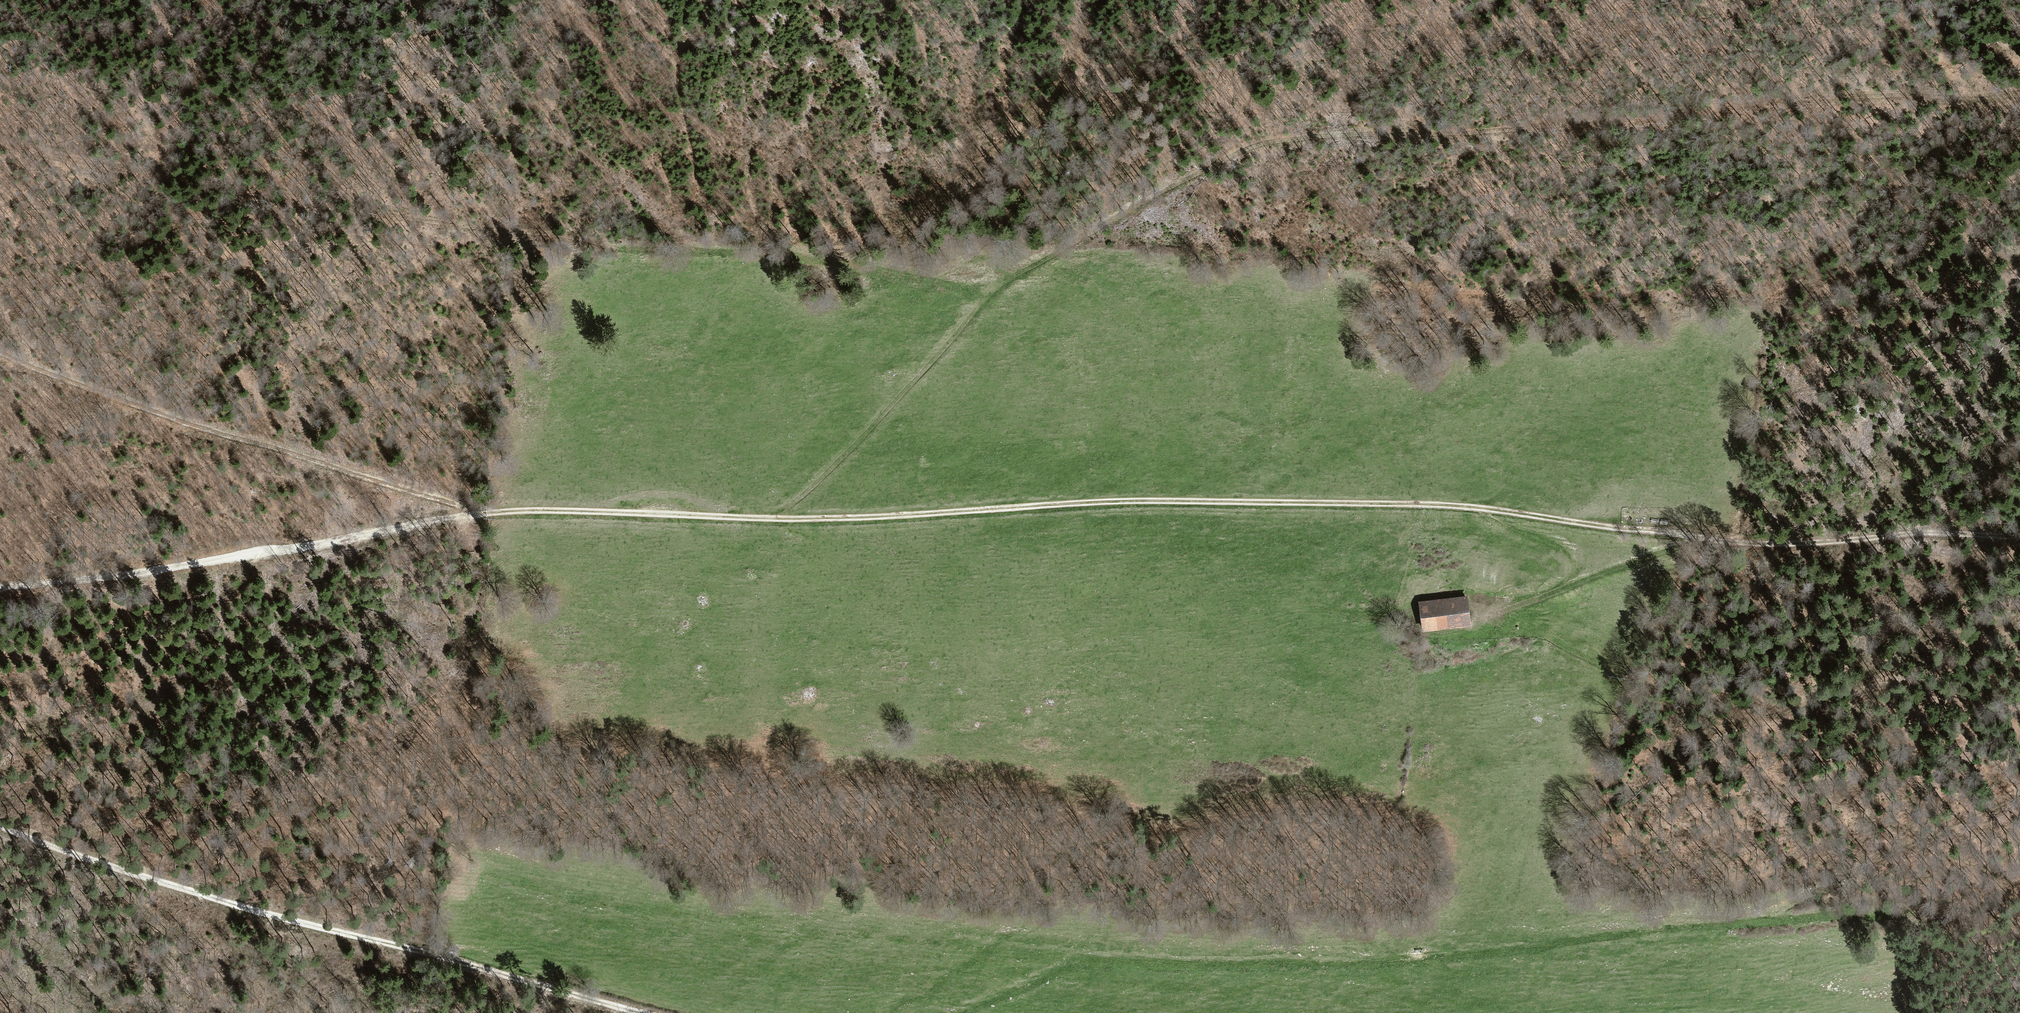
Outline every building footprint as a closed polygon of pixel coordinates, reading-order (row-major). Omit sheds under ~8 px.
[(1465,595),(1421,602),(1425,632),(1469,625),(1465,595)]
